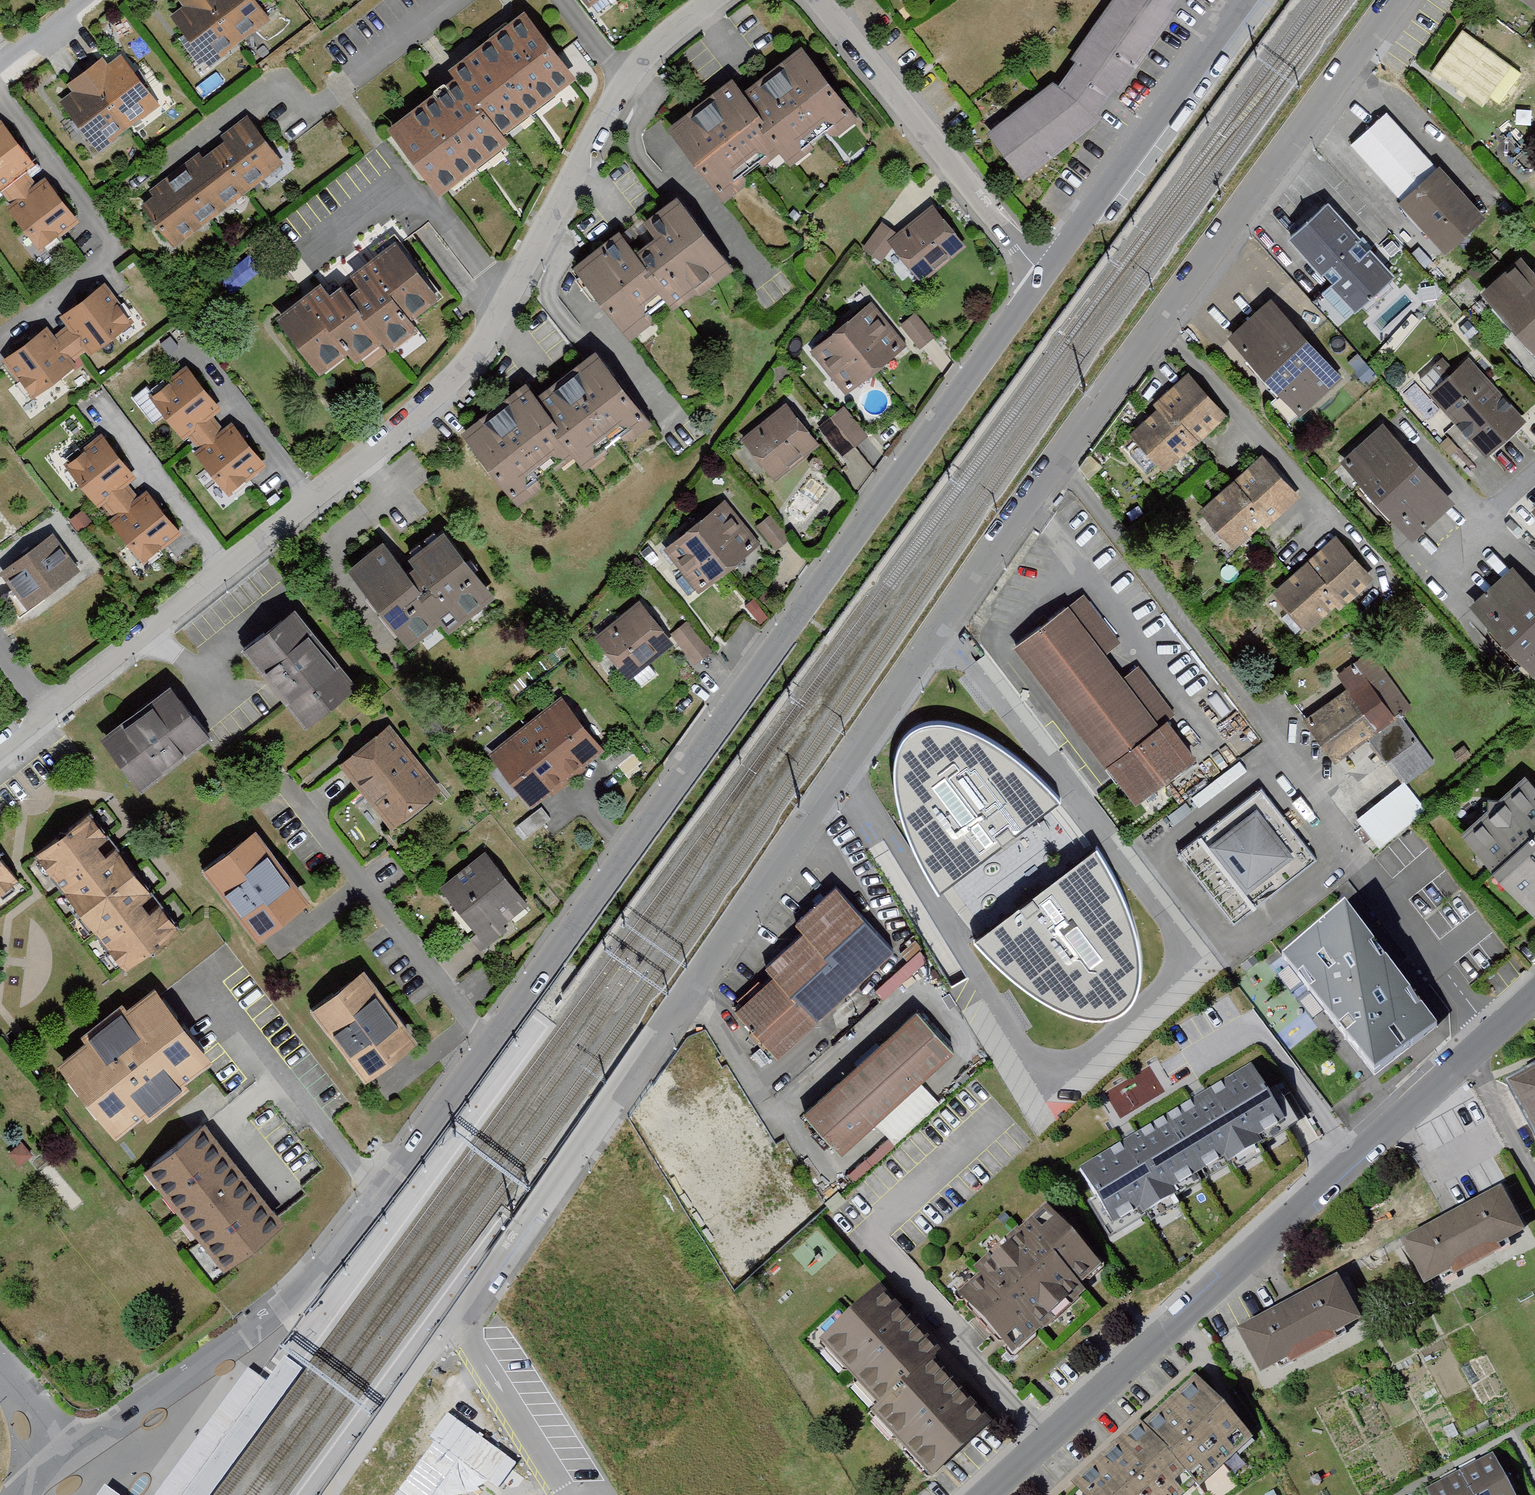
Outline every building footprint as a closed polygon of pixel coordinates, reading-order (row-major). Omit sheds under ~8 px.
[(174,22),(210,69),(241,46),(205,0),(190,0),(180,8),(184,14),(174,22)] [(241,46),(269,25),(249,0),(205,0),(241,46)] [(594,13),(611,0),(584,0),(594,13)] [(1106,16),(1150,47),(1175,11),(1170,8),(1175,0),(1119,0),(1106,16)] [(1534,21),(1534,0),(1505,0),(1534,21)] [(1083,58),(1061,84),(1093,113),(1116,84),(1121,87),(1150,47),(1106,16),(1077,54),(1083,58)] [(465,87),(506,143),(582,86),(531,24),(457,77),(465,87)] [(1434,68),(1485,106),(1516,65),(1465,26),(1434,68)] [(741,91),(680,137),(731,204),(787,162),(794,170),(856,123),(809,63),(753,106),(741,91)] [(106,64),(89,76),(130,132),(160,110),(126,64),(113,74),(106,64)] [(89,76),(69,91),(75,99),(62,109),(98,156),(130,132),(89,76)] [(1057,81),(992,130),(1022,171),(1095,117),(1093,113),(1061,84),(1057,81)] [(465,87),(396,138),(442,199),(511,149),(506,143),(465,87)] [(1380,119),(1345,149),(1441,257),(1475,226),(1380,119)] [(229,148),(220,155),(251,195),(283,171),(249,126),(226,143),(229,148)] [(0,129),(0,200),(4,197),(9,203),(32,186),(26,179),(35,172),(2,128),(0,129)] [(251,195),(220,155),(204,168),(199,162),(177,178),(212,224),(251,195)] [(176,252),(212,224),(177,178),(153,196),(160,204),(147,213),(176,252)] [(32,186),(9,203),(14,210),(8,214),(39,256),(78,227),(47,186),(38,193),(32,186)] [(1316,209),(1278,243),(1344,318),(1383,284),(1316,209)] [(630,242),(585,277),(637,342),(677,311),(682,317),(735,275),(684,211),(658,231),(669,245),(646,263),(630,242)] [(938,216),(895,249),(923,284),(965,251),(938,216)] [(882,231),(865,257),(881,267),(897,241),(882,231)] [(371,296),(358,306),(394,352),(398,357),(422,339),(413,328),(441,307),(401,254),(362,284),(371,296)] [(1475,300),(1534,365),(1534,290),(1512,265),(1475,300)] [(72,335),(65,340),(81,361),(88,355),(94,362),(137,329),(107,292),(64,325),(72,335)] [(327,295),(286,327),(329,382),(352,364),(363,377),(394,352),(358,306),(350,296),(336,307),(327,295)] [(1261,309),(1223,344),(1294,419),(1331,384),(1261,309)] [(875,313),(848,333),(879,373),(906,352),(875,313)] [(916,323),(904,333),(920,353),(932,343),(916,323)] [(848,333),(816,358),(847,398),(879,373),(848,333)] [(48,337),(8,368),(37,404),(75,374),(71,369),(81,361),(65,340),(56,347),(48,337)] [(1462,365),(1424,400),(1482,461),(1519,426),(1462,365)] [(535,395),(471,443),(521,508),(578,464),(587,476),(650,428),(602,366),(546,409),(535,395)] [(191,441),(197,449),(219,432),(213,424),(224,416),(190,374),(152,404),(186,446),(191,441)] [(1148,415),(1122,438),(1157,478),(1219,423),(1178,381),(1144,410),(1148,415)] [(819,421),(841,453),(868,434),(846,403),(819,421)] [(790,414),(748,447),(777,484),(819,450),(790,414)] [(1375,430),(1336,465),(1406,543),(1445,508),(1375,430)] [(197,458),(230,499),(265,471),(236,434),(227,441),(219,432),(197,449),(202,455),(197,458)] [(106,509),(112,517),(135,500),(128,491),(138,484),(105,442),(68,471),(101,513),(106,509)] [(1255,461),(1192,515),(1224,551),(1253,527),(1259,534),(1293,504),(1255,461)] [(111,527),(144,568),(183,537),(150,495),(137,504),(135,500),(112,517),(117,523),(111,527)] [(1523,513),(1534,526),(1534,502),(1523,513)] [(726,511),(698,533),(730,573),(759,550),(726,511)] [(770,524),(759,532),(776,554),(787,546),(770,524)] [(698,533),(668,558),(700,597),(730,573),(698,533)] [(57,541),(5,578),(16,593),(1,603),(16,624),(83,577),(57,541)] [(1329,544),(1266,598),(1297,634),(1325,609),(1332,614),(1365,585),(1329,544)] [(394,553),(359,580),(413,649),(443,625),(452,637),(497,602),(453,545),(426,566),(439,584),(426,594),(394,553)] [(1462,609),(1533,684),(1534,683),(1534,608),(1502,572),(1462,609)] [(1069,606),(1016,645),(1134,804),(1197,758),(1168,719),(1158,726),(1069,606)] [(645,609),(602,642),(633,682),(676,649),(645,609)] [(302,618),(253,657),(311,731),(360,692),(302,618)] [(688,628),(673,641),(697,668),(711,655),(688,628)] [(1364,657),(1348,669),(1387,723),(1391,720),(1404,711),(1364,657)] [(1329,682),(1339,695),(1370,737),(1387,723),(1348,669),(1329,682)] [(1339,695),(1297,725),(1327,767),(1361,743),(1370,737),(1339,695)] [(176,696),(110,749),(148,797),(215,744),(176,696)] [(533,730),(573,781),(605,756),(565,705),(533,730)] [(1431,769),(1391,720),(1387,723),(1370,737),(1361,743),(1401,793),(1431,769)] [(919,857),(941,892),(1057,803),(1034,777),(1007,754),(971,735),(940,727),(925,728),(911,735),(902,745),(897,763),(896,788),(902,818),(919,857)] [(533,730),(496,758),(536,810),(573,781),(533,730)] [(388,733),(345,768),(397,830),(440,795),(388,733)] [(625,750),(604,767),(612,777),(633,760),(625,750)] [(1452,837),(1522,916),(1534,904),(1534,804),(1515,781),(1452,837)] [(1319,860),(1263,788),(1182,850),(1238,923),(1319,860)] [(1418,816),(1396,789),(1363,815),(1370,823),(1385,843),(1418,816)] [(517,833),(525,843),(551,824),(543,814),(517,833)] [(96,821),(43,861),(131,978),(185,938),(96,821)] [(1385,843),(1370,823),(1358,833),(1374,852),(1385,843)] [(262,842),(214,879),(267,945),(314,908),(262,842)] [(1118,889),(1095,855),(978,943),(1001,969),(1028,991),(1064,1012),(1094,1020),(1109,1019),(1123,1013),(1133,1001),(1139,985),(1139,960),(1133,928),(1118,889)] [(23,888),(0,859),(0,906),(23,888)] [(483,939),(476,945),(483,955),(511,933),(506,927),(527,911),(489,861),(448,892),(483,939)] [(771,975),(733,1009),(776,1056),(892,952),(837,891),(798,925),(804,932),(764,967),(771,975)] [(1350,911),(1284,961),(1374,1079),(1440,1029),(1350,911)] [(371,981),(324,1018),(375,1084),(422,1048),(371,981)] [(67,1070),(123,1143),(221,1069),(165,996),(67,1070)] [(917,1011),(804,1111),(842,1153),(955,1054),(917,1011)] [(1250,1064),(1080,1161),(1111,1215),(1281,1118),(1250,1064)] [(686,1123),(665,1135),(732,1248),(792,1213),(711,1075),(672,1099),(686,1123)] [(1514,1090),(1534,1128),(1534,1078),(1514,1090)] [(155,1179),(196,1229),(250,1185),(209,1136),(155,1179)] [(196,1229),(232,1274),(286,1229),(250,1185),(196,1229)] [(1504,1189),(1402,1240),(1424,1283),(1526,1232),(1504,1189)] [(1043,1210),(956,1295),(1011,1350),(1097,1265),(1043,1210)] [(1337,1276),(1239,1327),(1262,1371),(1359,1321),(1337,1276)] [(811,1350),(869,1411),(919,1365),(928,1356),(869,1294),(811,1350)] [(285,1355),(267,1380),(180,1494),(212,1494),(304,1369),(285,1355)] [(980,1429),(919,1365),(869,1411),(865,1416),(926,1481),(980,1429)] [(1183,1382),(1130,1432),(1183,1488),(1188,1494),(1241,1444),(1183,1382)] [(1063,1487),(1071,1494),(1175,1494),(1183,1488),(1130,1432),(1127,1428),(1063,1487)] [(1454,1480),(1462,1494),(1504,1494),(1486,1463),(1454,1480)] [(1426,1494),(1462,1494),(1454,1480),(1426,1494)] [(106,1483),(97,1494),(122,1494),(106,1483)]
